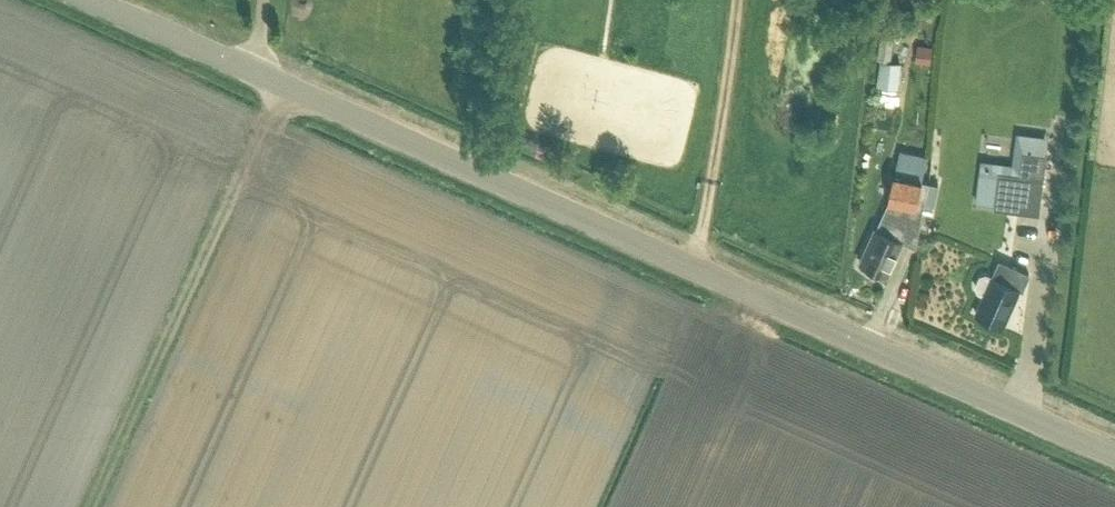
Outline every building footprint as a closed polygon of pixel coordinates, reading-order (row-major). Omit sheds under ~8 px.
[(878,86),(899,89),(902,61),(892,60),(881,59),(878,86)] [(902,241),(918,248),(924,205),(934,206),(937,184),(921,180),(927,155),(900,151),(896,174),(895,173),(889,203),(888,203),(878,229),(877,229),(862,262),(871,266),(870,268),(883,274),(884,272),(887,273),(902,240),(902,241)] [(1039,214),(1047,155),(1023,152),(1020,174),(999,172),(994,208),(1039,214)] [(971,154),(967,195),(986,197),(991,155),(971,154)] [(1023,290),(1030,274),(1000,261),(993,277),(983,272),(978,274),(973,286),(975,291),(984,294),(975,313),(1004,326),(1020,289),(1023,290)]
